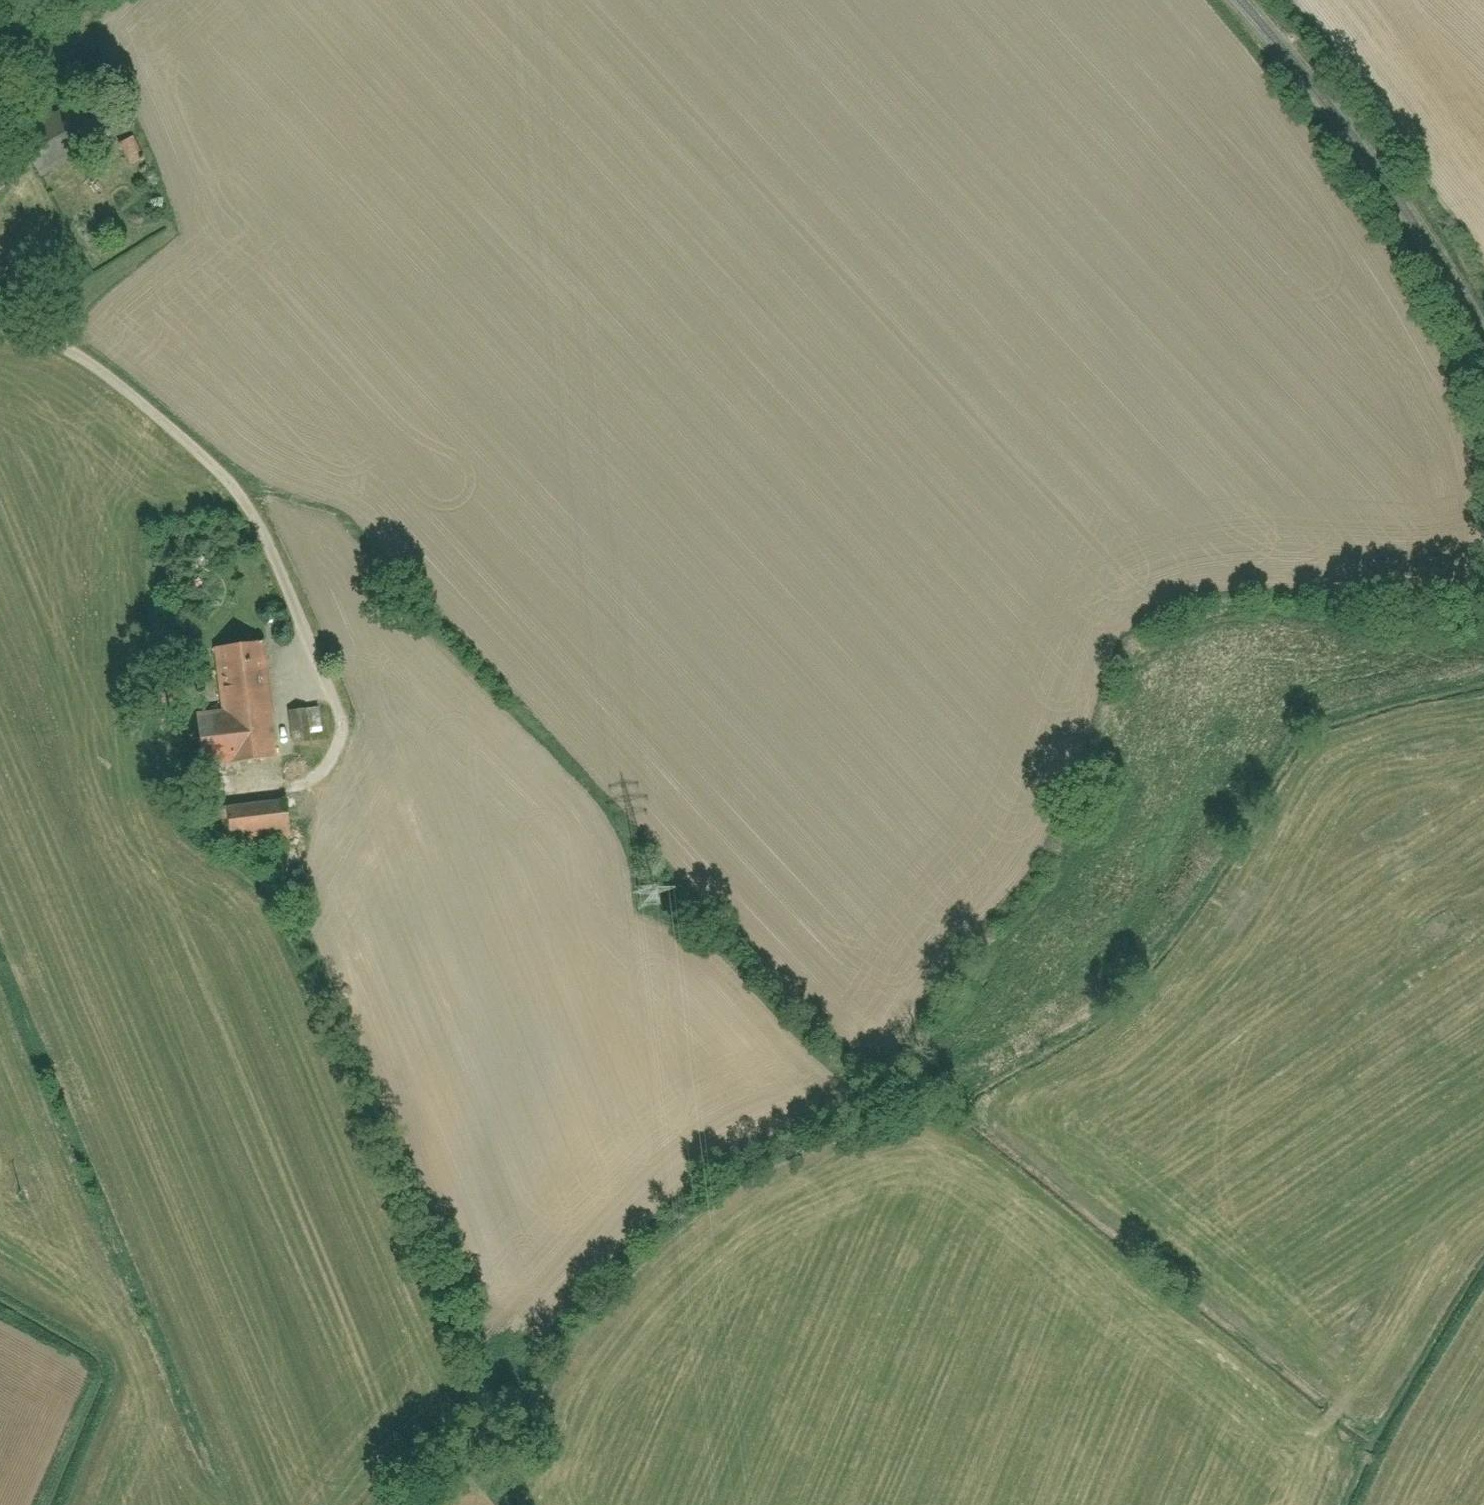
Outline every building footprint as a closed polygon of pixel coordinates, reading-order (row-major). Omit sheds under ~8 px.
[(29,146),(49,181),(116,143),(96,108),(29,146)] [(156,163),(140,140),(124,150),(140,173),(156,163)] [(264,749),(251,627),(192,634),(205,756),(264,749)] [(298,704),(278,706),(283,739),(302,736),(298,704)] [(277,787),(214,795),(221,847),(284,839),(277,787)]
